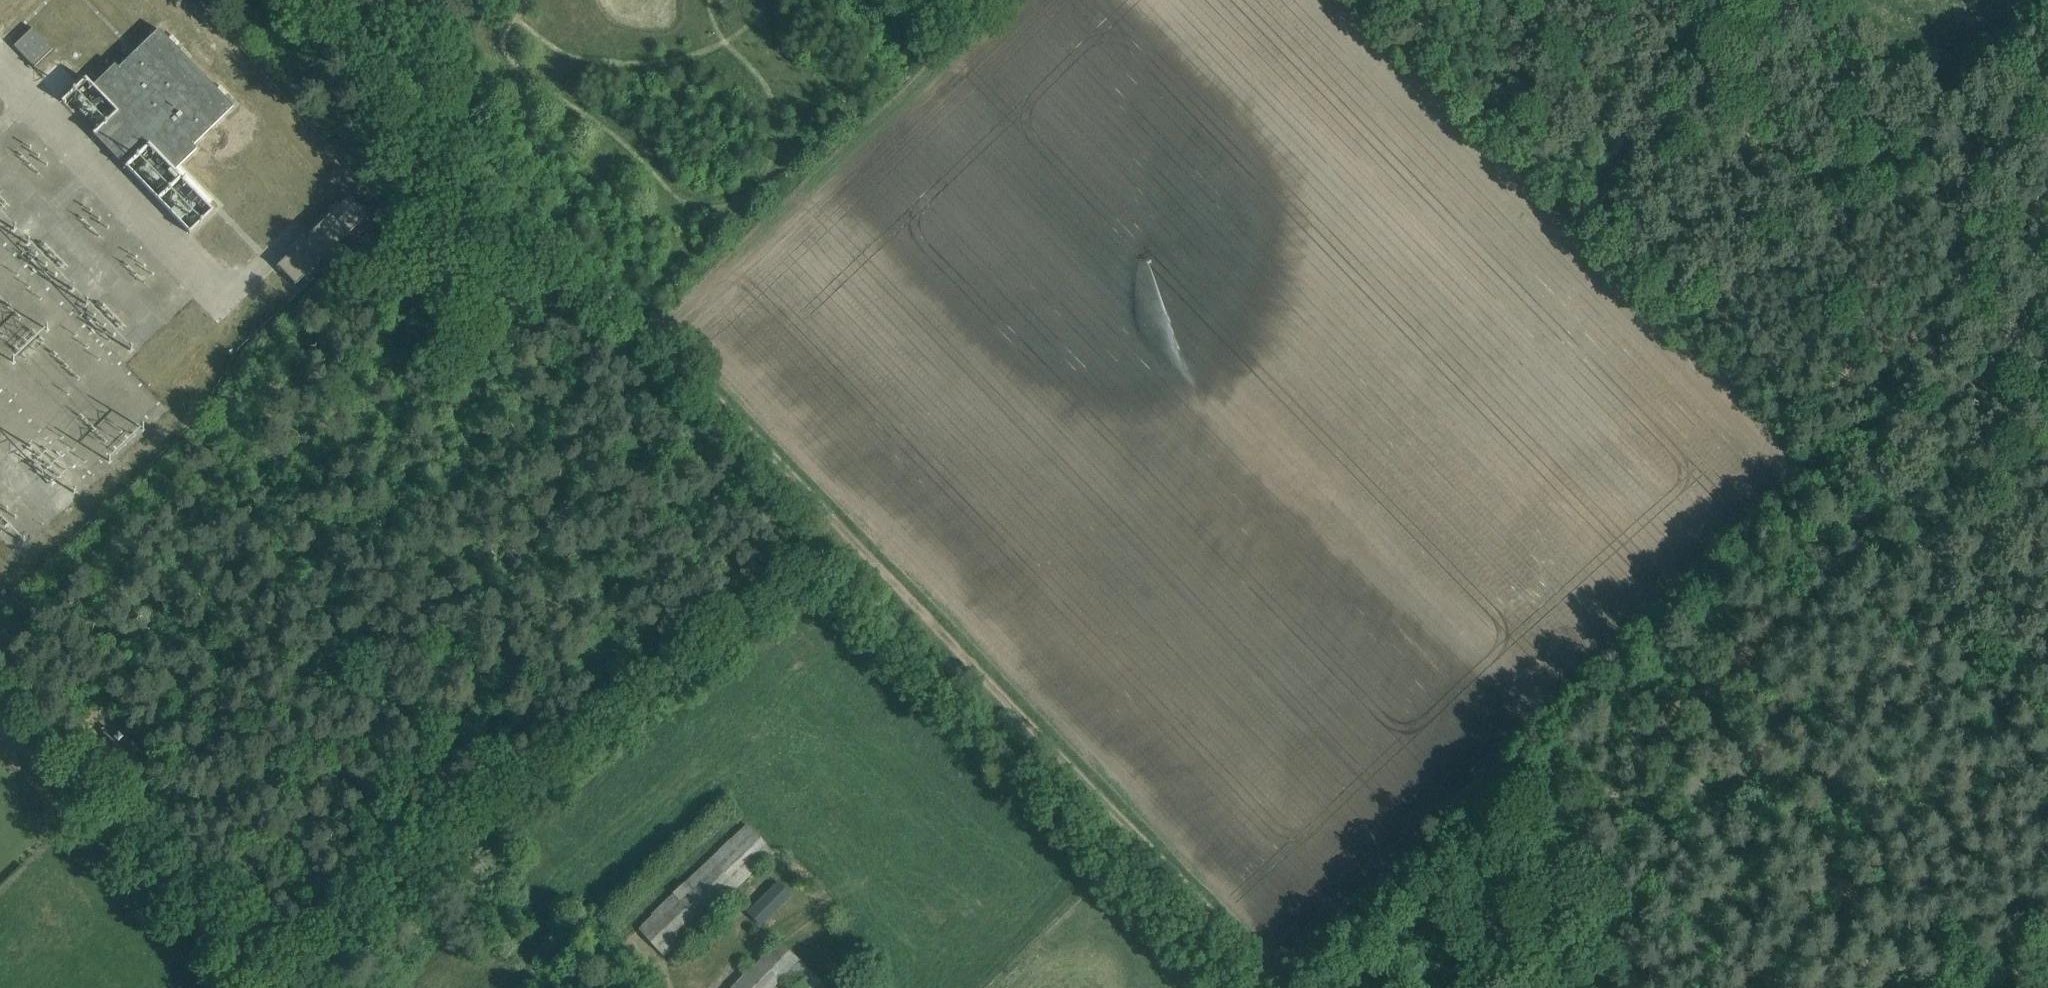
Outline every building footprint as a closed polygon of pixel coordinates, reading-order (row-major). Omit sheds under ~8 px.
[(34,67),(53,49),(32,28),(14,46),(34,67)] [(98,81),(101,85),(97,90),(85,78),(61,101),(189,234),(213,211),(171,166),(175,162),(179,166),(197,149),(193,145),(233,106),(159,29),(118,68),(115,64),(98,81)] [(294,285),(295,286),(368,215),(368,214),(367,215),(350,197),(351,196),(350,196),(276,267),(277,268),(278,267),(295,284),(294,285)] [(775,851),(748,822),(636,927),(664,956),(775,851)] [(792,895),(778,880),(746,913),(761,927),(792,895)] [(778,940),(731,987),(773,987),(781,979),(790,987),(827,987),(778,940)]
